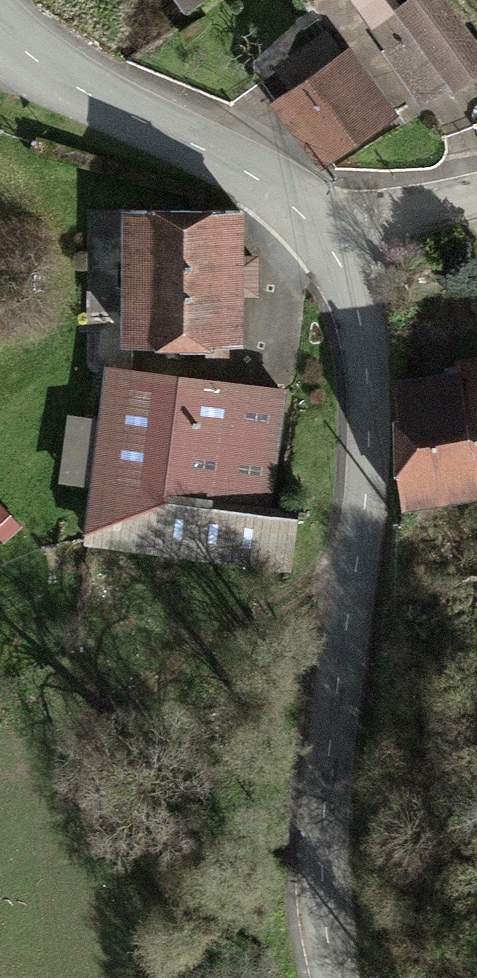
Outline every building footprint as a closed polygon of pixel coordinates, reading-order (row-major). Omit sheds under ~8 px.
[(170,23),(206,0),(155,0),(170,23)] [(426,110),(456,90),(400,13),(405,9),(399,0),(353,0),(426,110)] [(400,13),(456,90),(460,97),(476,84),(476,38),(449,0),(417,0),(405,9),(400,13)] [(309,85),(283,103),(328,170),(401,125),(351,49),(339,30),(294,63),(309,85)] [(237,228),(125,228),(125,346),(124,362),(176,360),(176,369),(224,369),(223,359),(237,360),(238,306),(255,307),(256,267),(237,266),(237,228)] [(282,394),(112,376),(103,451),(99,493),(269,512),(282,394)] [(393,393),(400,511),(476,495),(476,388),(458,391),(455,380),(393,393)] [(74,447),(68,509),(96,512),(99,493),(103,451),(74,447)] [(269,512),(99,493),(96,512),(95,525),(92,548),(291,570),(297,515),(269,512)] [(18,529),(0,507),(0,541),(1,542),(18,529)]
